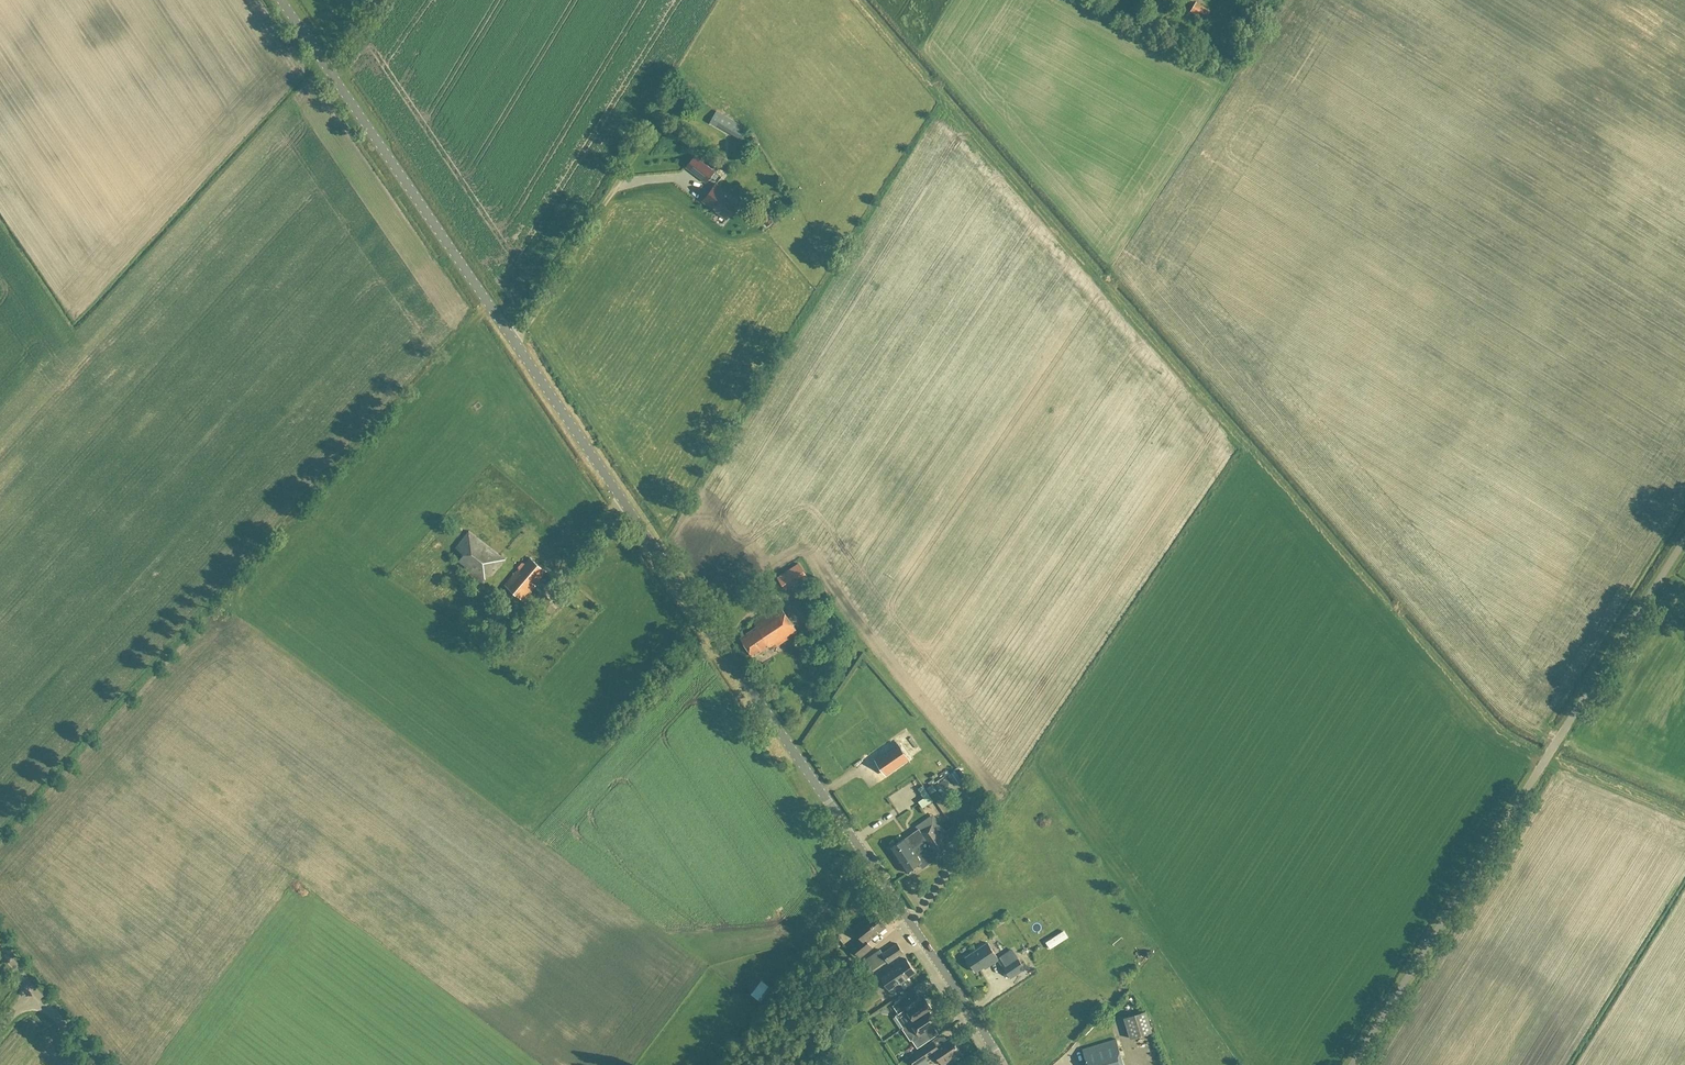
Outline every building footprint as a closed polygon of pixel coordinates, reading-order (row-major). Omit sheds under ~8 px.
[(1204,21),(1209,11),(1196,3),(1190,13),(1204,21)] [(716,110),(710,121),(742,139),(747,130),(748,128),(716,110)] [(705,184),(714,172),(694,157),(685,168),(705,184)] [(716,184),(702,202),(708,207),(712,209),(719,215),(726,220),(739,202),(716,184)] [(658,195),(668,195),(668,185),(659,185),(658,195)] [(766,227),(773,222),(767,215),(761,219),(766,227)] [(505,560),(468,531),(455,548),(463,554),(457,561),(468,570),(466,573),(480,584),(489,574),(492,577),(505,560)] [(534,585),(545,572),(529,558),(517,573),(514,571),(502,584),(523,602),(536,587),(534,585)] [(547,621),(556,608),(550,603),(551,602),(546,598),(540,607),(542,608),(540,611),(540,612),(543,614),(544,616),(543,618),(544,618),(547,620),(547,621)] [(777,646),(797,633),(779,606),(753,623),(756,627),(740,638),(753,657),(769,646),(770,647),(775,644),(777,646)] [(898,745),(875,761),(885,775),(908,760),(898,745)] [(926,800),(921,802),(925,808),(935,803),(927,787),(921,790),(926,800)] [(905,839),(890,849),(901,865),(915,856),(912,851),(937,834),(939,837),(945,832),(938,822),(922,833),(920,829),(918,830),(912,834),(913,836),(910,837),(906,840),(905,839)] [(915,856),(901,865),(906,873),(919,865),(922,869),(921,869),(922,869),(931,863),(929,859),(936,854),(936,855),(953,844),(945,832),(939,837),(937,834),(912,851),(915,856)] [(866,942),(885,927),(874,913),(854,930),(861,939),(851,947),(859,958),(871,948),(866,942)] [(987,943),(966,958),(969,963),(968,964),(970,968),(972,967),(975,972),(987,964),(989,967),(998,960),(997,958),(987,943)] [(903,953),(897,944),(882,954),(880,950),(871,956),(878,966),(886,960),(888,963),(903,953)] [(1024,969),(1017,958),(1002,967),(1010,979),(1024,969)] [(908,978),(915,973),(906,959),(889,970),(890,970),(891,971),(881,977),(880,976),(879,976),(886,987),(897,980),(898,983),(898,984),(899,983),(903,990),(912,984),(908,978)] [(754,996),(763,1003),(770,994),(761,987),(754,996)] [(910,1023),(931,1009),(923,997),(920,999),(914,991),(892,1006),(898,1014),(905,1009),(913,1021),(910,1023)] [(932,1009),(931,1009),(910,1023),(918,1035),(911,1040),(917,1049),(930,1040),(924,1032),(937,1023),(929,1011),(932,1009)] [(1146,1012),(1124,1018),(1131,1040),(1152,1033),(1146,1012)] [(942,1064),(960,1053),(950,1038),(936,1047),(933,1041),(908,1058),(913,1064),(918,1064),(934,1054),(942,1064)] [(1116,1040),(1082,1050),(1087,1064),(1124,1064),(1116,1040)]
